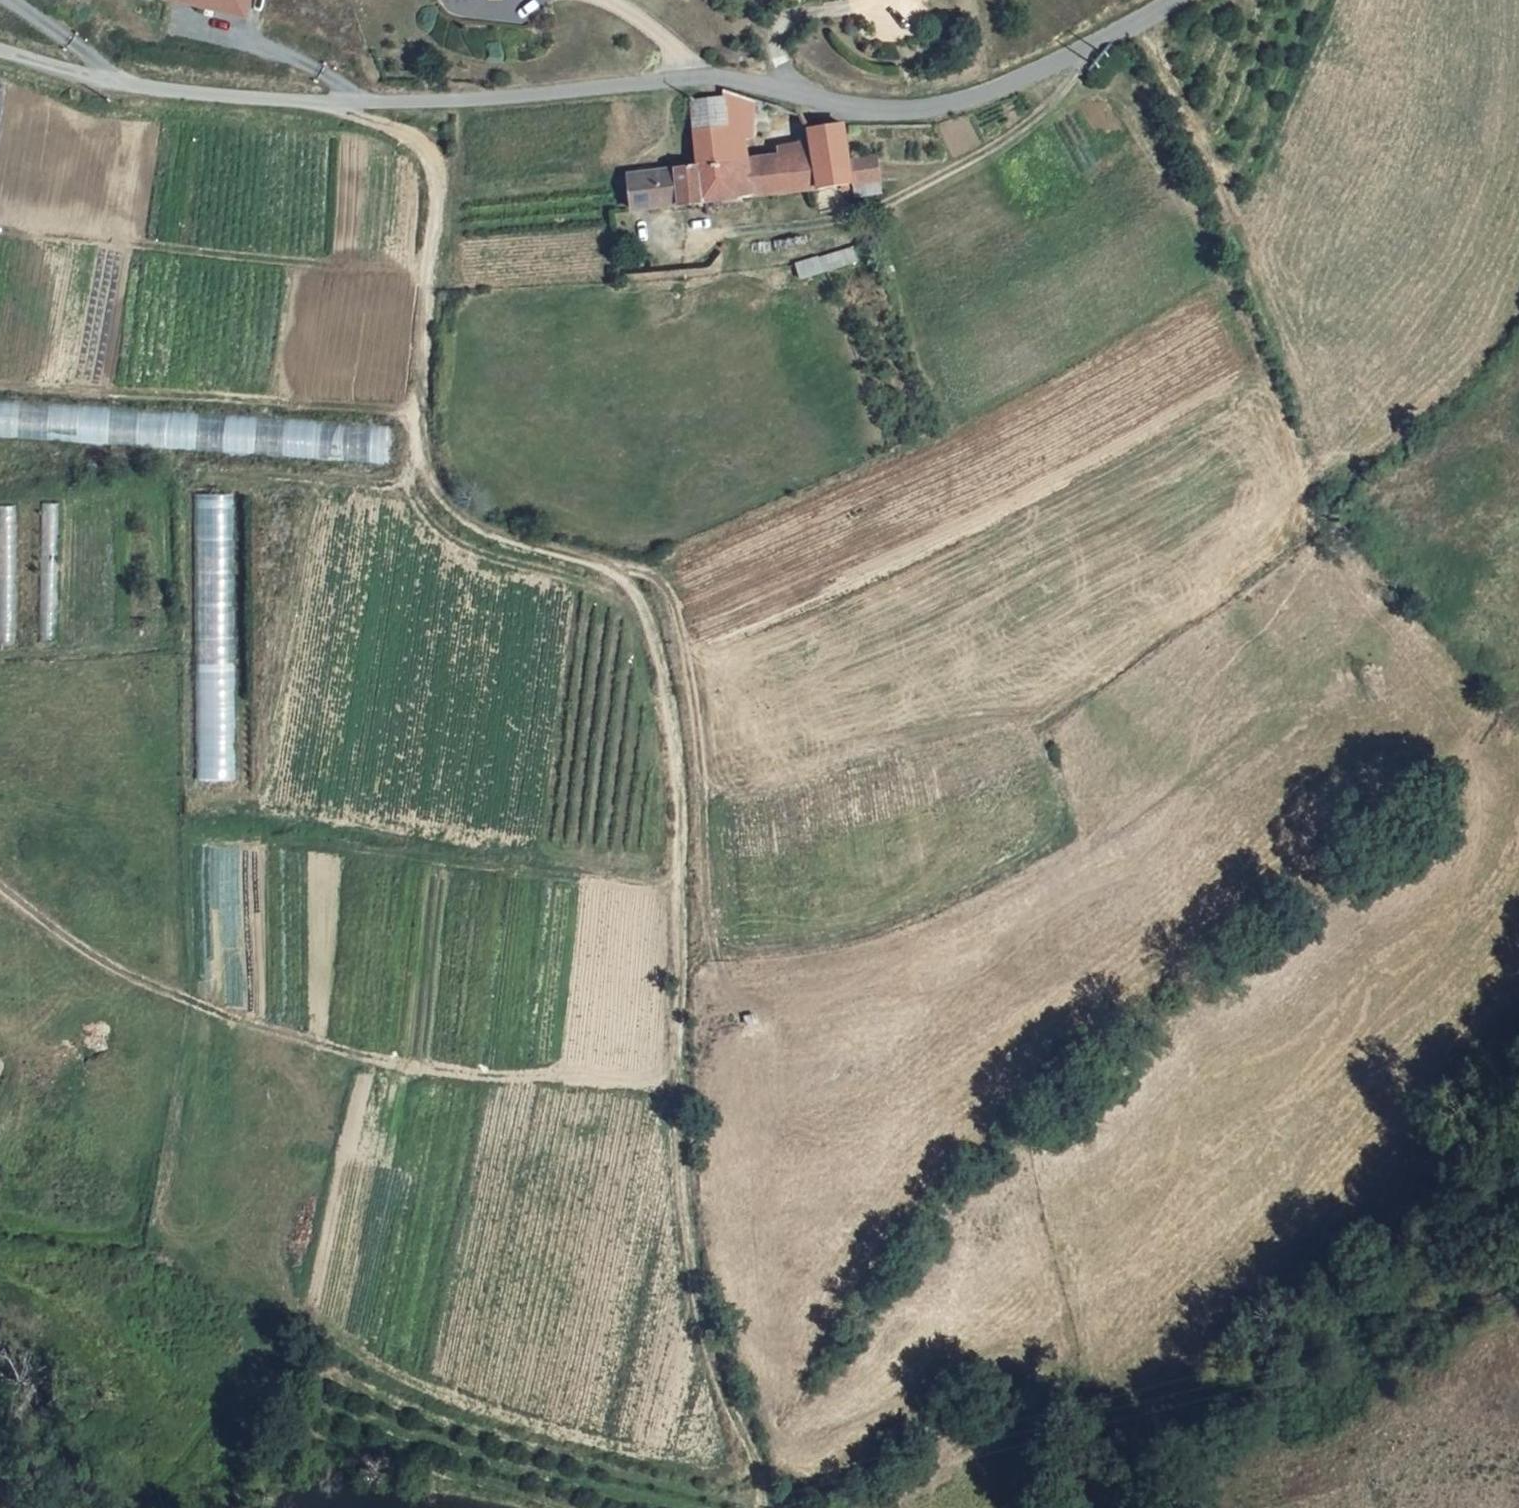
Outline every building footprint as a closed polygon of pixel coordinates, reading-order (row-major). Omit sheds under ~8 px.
[(685,153),(672,156),(676,188),(686,186),(749,176),(742,130),(739,113),(753,109),(753,96),(772,93),(775,82),(712,69),(713,78),(679,83),(685,153)] [(845,162),(842,142),(835,101),(801,105),(801,110),(809,167),(845,162)] [(809,167),(801,110),(772,115),(772,126),(742,130),(749,176),(809,167)] [(846,175),(871,172),(864,138),(842,142),(845,162),(846,175)] [(676,188),(672,156),(618,166),(619,197),(676,188)] [(803,279),(860,260),(856,246),(798,265),(803,279)] [(136,442),(137,406),(0,402),(0,438),(136,442)] [(312,460),(391,459),(391,425),(312,425),(312,460)] [(236,781),(234,495),(197,495),(198,781),(236,781)] [(45,503),(41,533),(52,535),(56,505),(45,503)]
